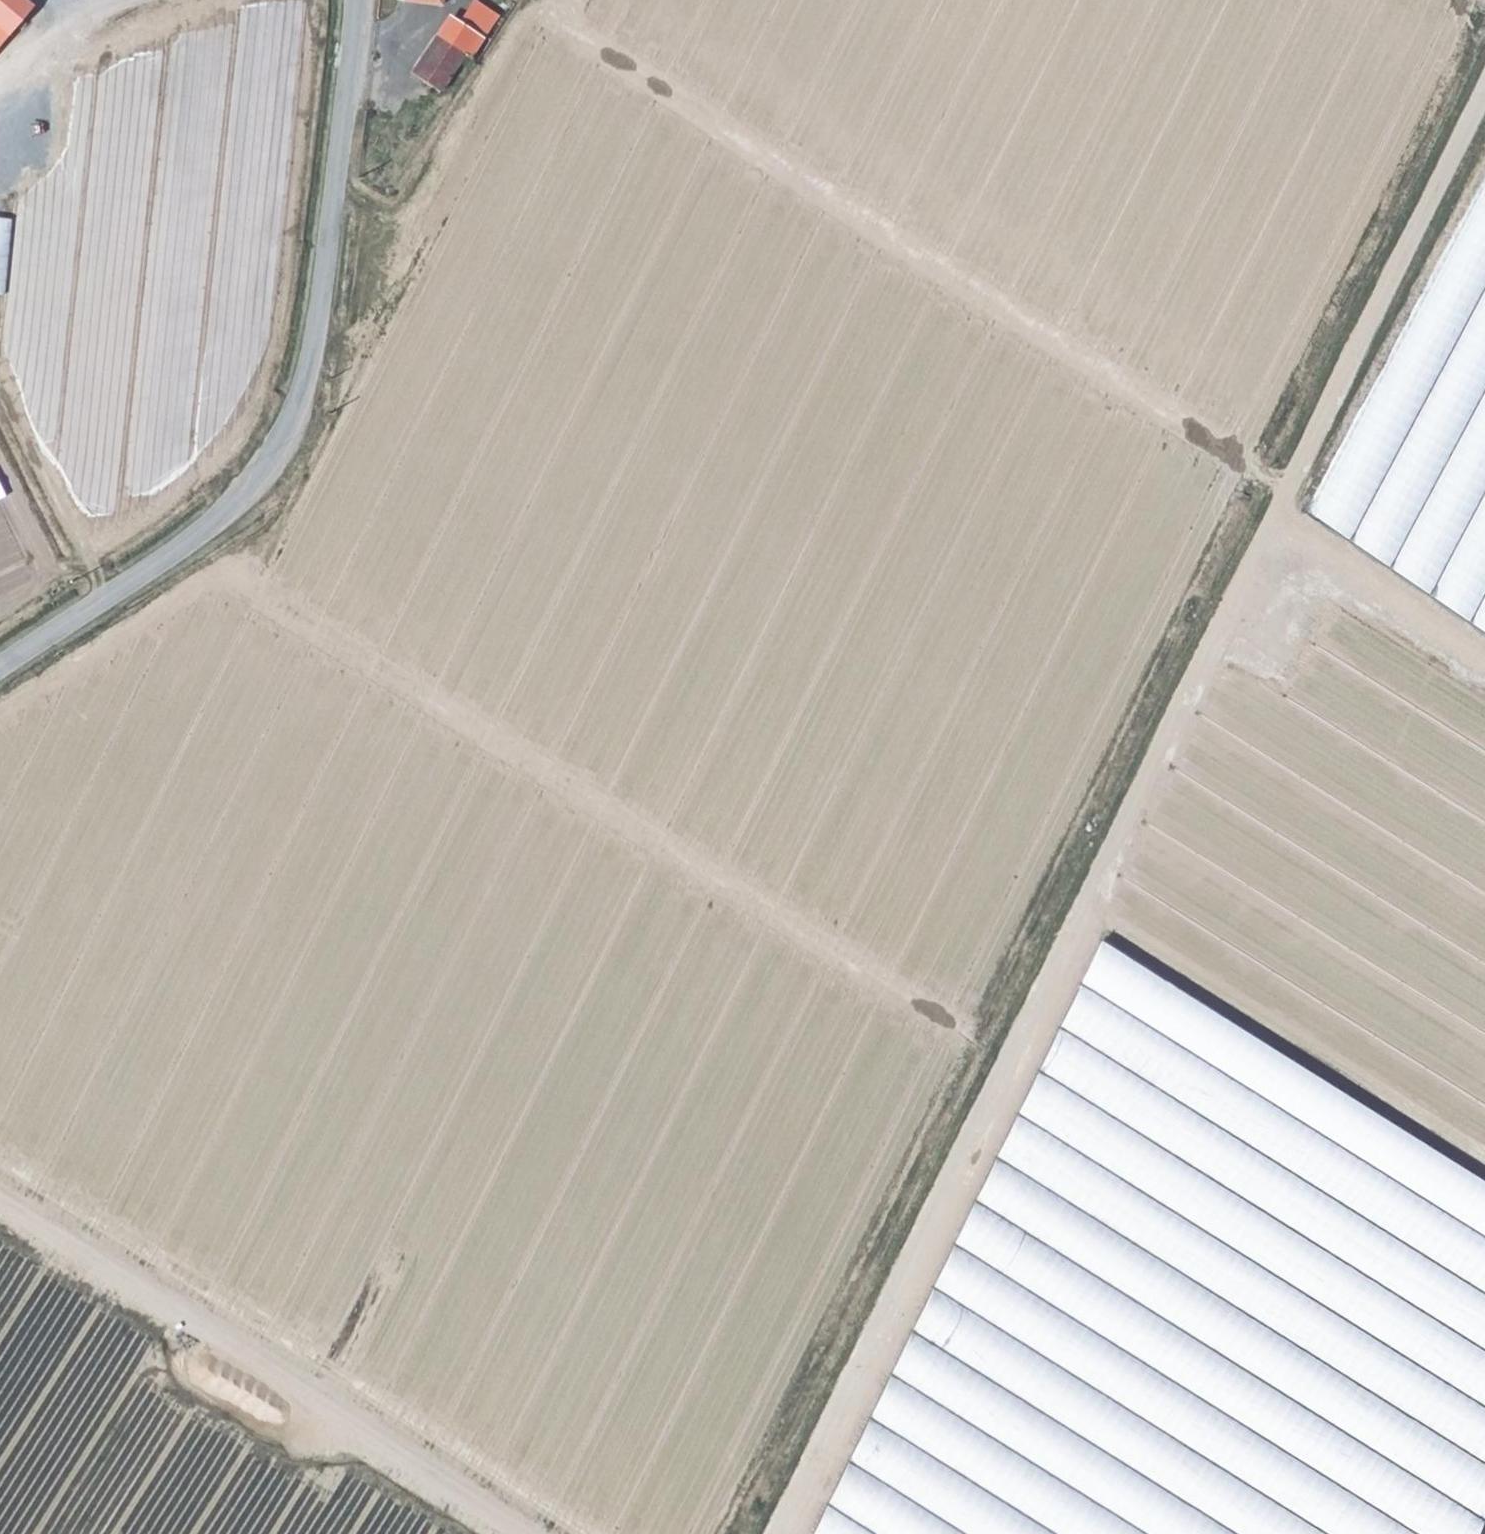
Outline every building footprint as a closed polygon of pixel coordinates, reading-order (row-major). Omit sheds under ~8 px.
[(11,40),(32,5),(26,0),(0,0),(0,31),(11,40)] [(496,18),(476,0),(474,0),(442,38),(459,52),(464,56),(496,18)] [(433,30),(405,65),(431,86),(459,52),(442,38),(433,30)] [(91,95),(65,106),(76,131),(81,129),(86,144),(102,137),(96,123),(101,121),(91,95)] [(1318,515),(1484,635),(1484,192),(1318,515)] [(4,295),(11,218),(0,217),(0,294),(4,295)] [(1096,936),(806,1533),(1473,1533),(1484,1509),(1484,1182),(1096,936)]
